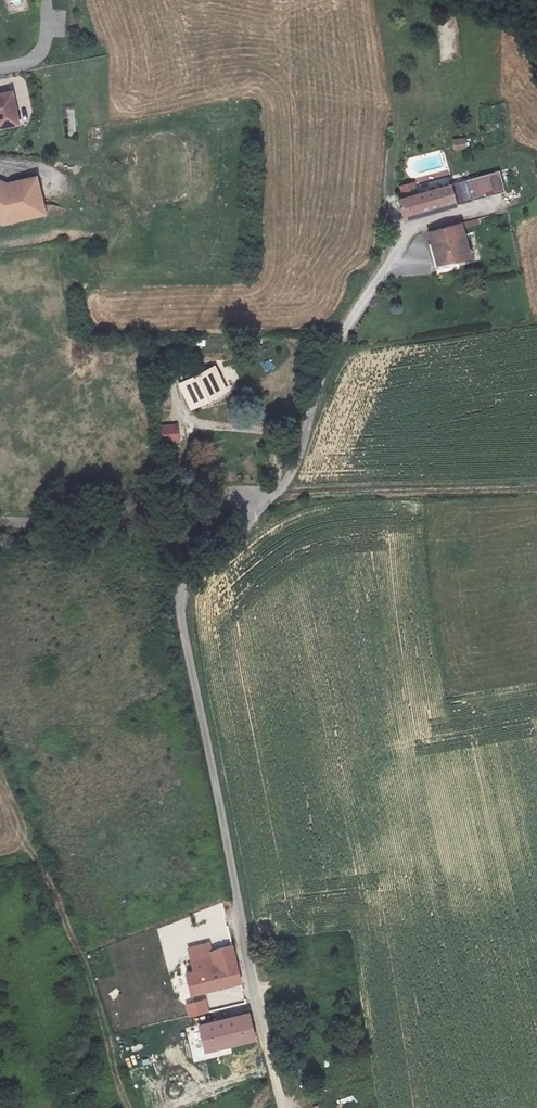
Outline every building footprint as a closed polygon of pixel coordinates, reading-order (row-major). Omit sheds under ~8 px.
[(10,125),(12,135),(28,131),(22,101),(0,105),(0,127),(10,125)] [(76,135),(75,108),(67,108),(69,136),(76,135)] [(12,135),(10,125),(0,127),(0,128),(2,137),(12,135)] [(468,138),(453,138),(453,150),(468,149),(468,138)] [(468,178),(472,199),(506,192),(502,172),(468,178)] [(48,215),(39,174),(0,183),(0,225),(48,215)] [(403,196),(418,192),(415,182),(400,186),(403,196)] [(421,219),(425,233),(457,227),(449,192),(399,204),(402,224),(421,219)] [(465,265),(458,232),(426,238),(433,266),(450,262),(452,269),(465,265)] [(212,383),(178,401),(188,423),(224,404),(212,383)] [(177,441),(161,444),(164,460),(180,457),(177,441)] [(181,960),(190,991),(236,977),(226,941),(204,947),(206,954),(181,960)] [(184,1001),(188,1016),(195,1014),(202,1012),(197,997),(184,1001)] [(244,1009),(198,1023),(199,1026),(206,1048),(212,1046),(217,1064),(253,1053),(246,1035),(253,1032),(244,1009)] [(191,1028),(199,1026),(198,1023),(195,1014),(188,1016),(191,1028)] [(239,1104),(251,1099),(246,1088),(234,1093),(239,1104)]
